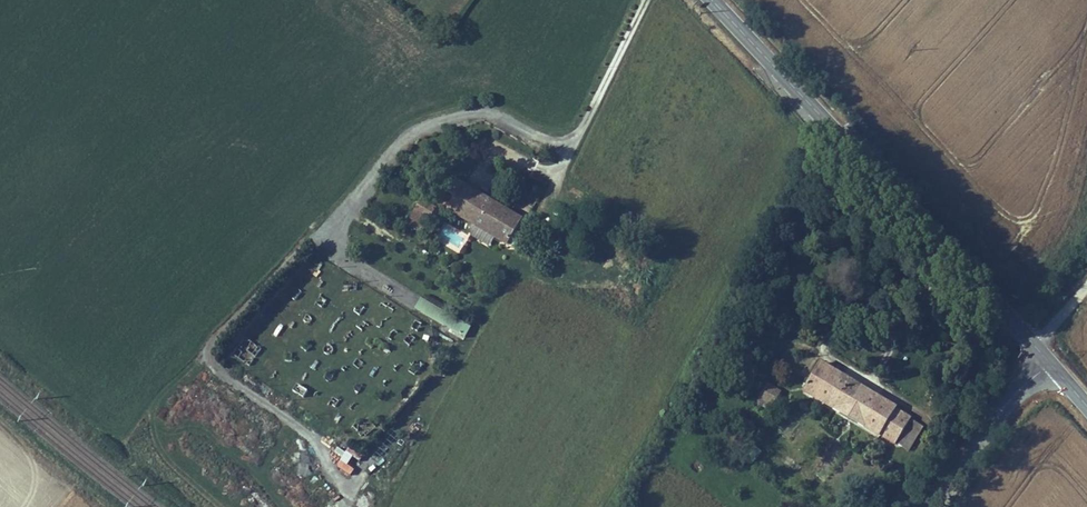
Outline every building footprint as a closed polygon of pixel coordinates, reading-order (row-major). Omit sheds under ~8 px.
[(524,226),(466,191),(462,199),(466,201),(455,220),(508,253),(524,226)] [(449,224),(435,217),(422,239),(436,247),(449,224)] [(622,287),(631,268),(621,264),(612,283),(622,287)] [(834,376),(819,401),(909,458),(925,434),(834,376)] [(789,411),(798,400),(784,389),(775,401),(789,411)] [(759,398),(755,405),(768,412),(771,405),(759,398)] [(925,434),(909,458),(916,463),(932,438),(925,434)] [(353,462),(358,463),(360,455),(344,450),(338,470),(350,473),(353,462)]
